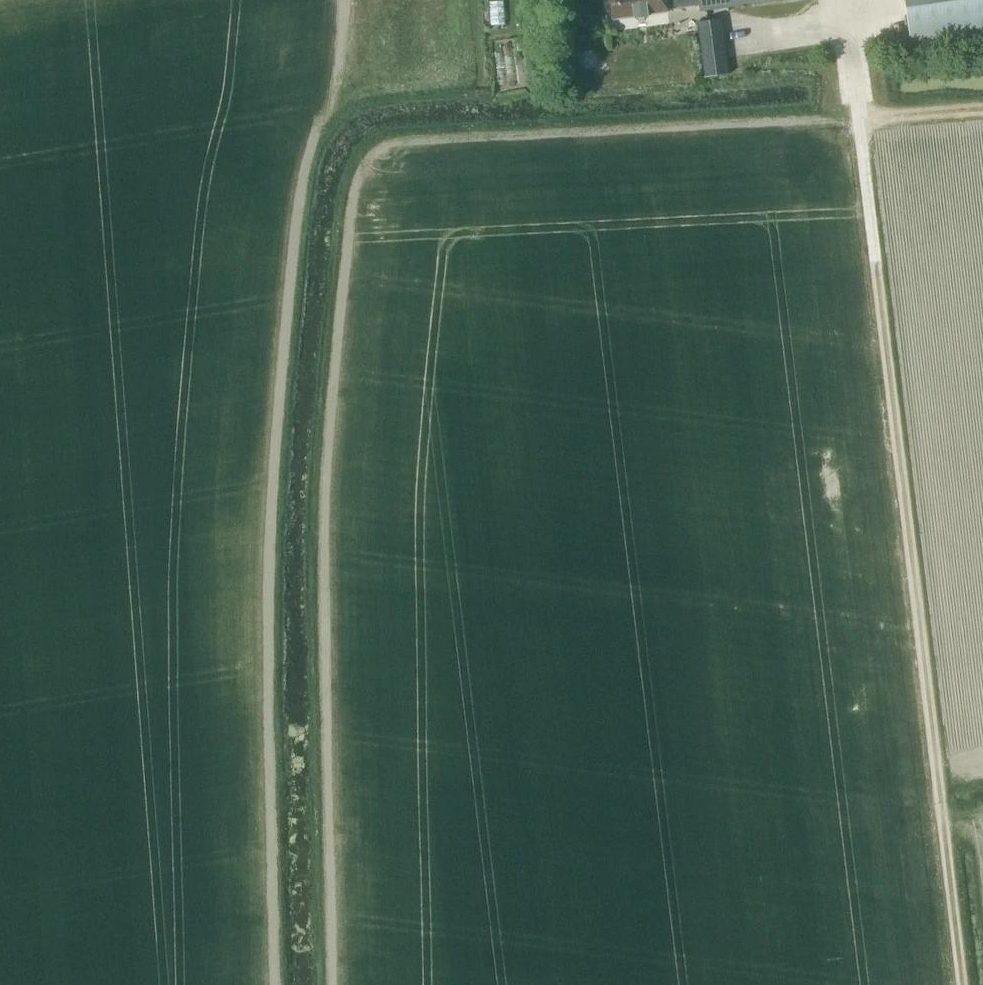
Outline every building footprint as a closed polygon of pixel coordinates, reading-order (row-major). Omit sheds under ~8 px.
[(780,0),(609,0),(612,23),(633,20),(633,22),(645,20),(645,18),(665,15),(665,11),(672,10),(672,12),(697,8),(697,12),(780,0)] [(908,43),(982,33),(982,0),(903,0),(908,43)] [(490,2),(491,26),(505,26),(503,2),(490,2)] [(703,80),(727,76),(719,21),(695,24),(703,80)] [(580,57),(580,64),(586,68),(592,68),(596,62),(596,55),(590,51),(583,52),(580,57)] [(522,52),(503,54),(504,65),(498,66),(500,85),(527,82),(522,52)]
